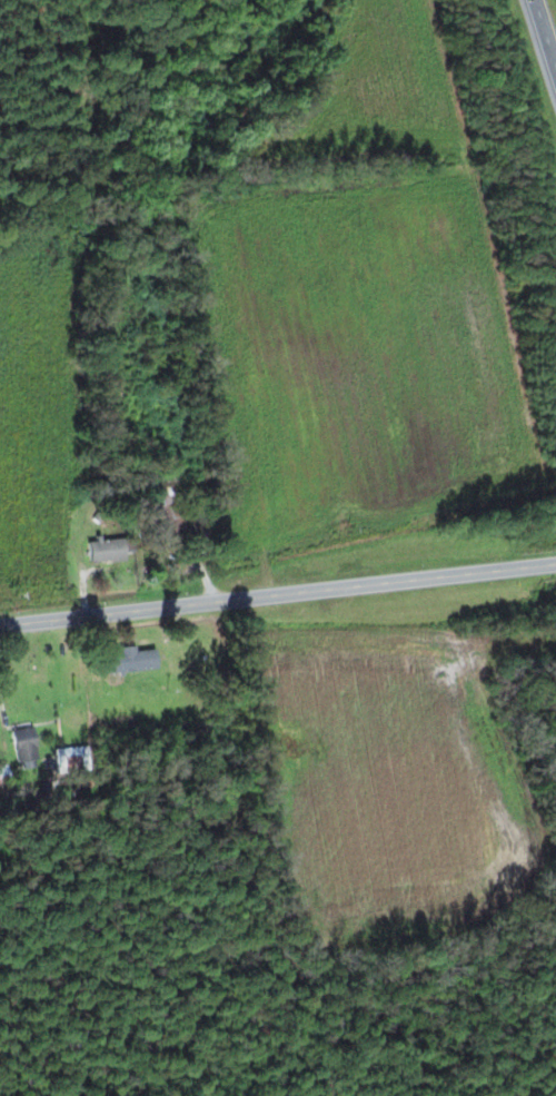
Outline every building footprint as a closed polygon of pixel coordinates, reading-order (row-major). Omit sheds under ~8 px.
[(121,541),(86,542),(87,562),(121,561),(121,541)] [(155,668),(152,648),(132,651),(131,645),(116,648),(117,653),(96,657),(98,676),(155,668)] [(8,731),(16,770),(36,765),(27,727),(8,731)] [(87,771),(87,746),(53,747),(54,772),(87,771)]
